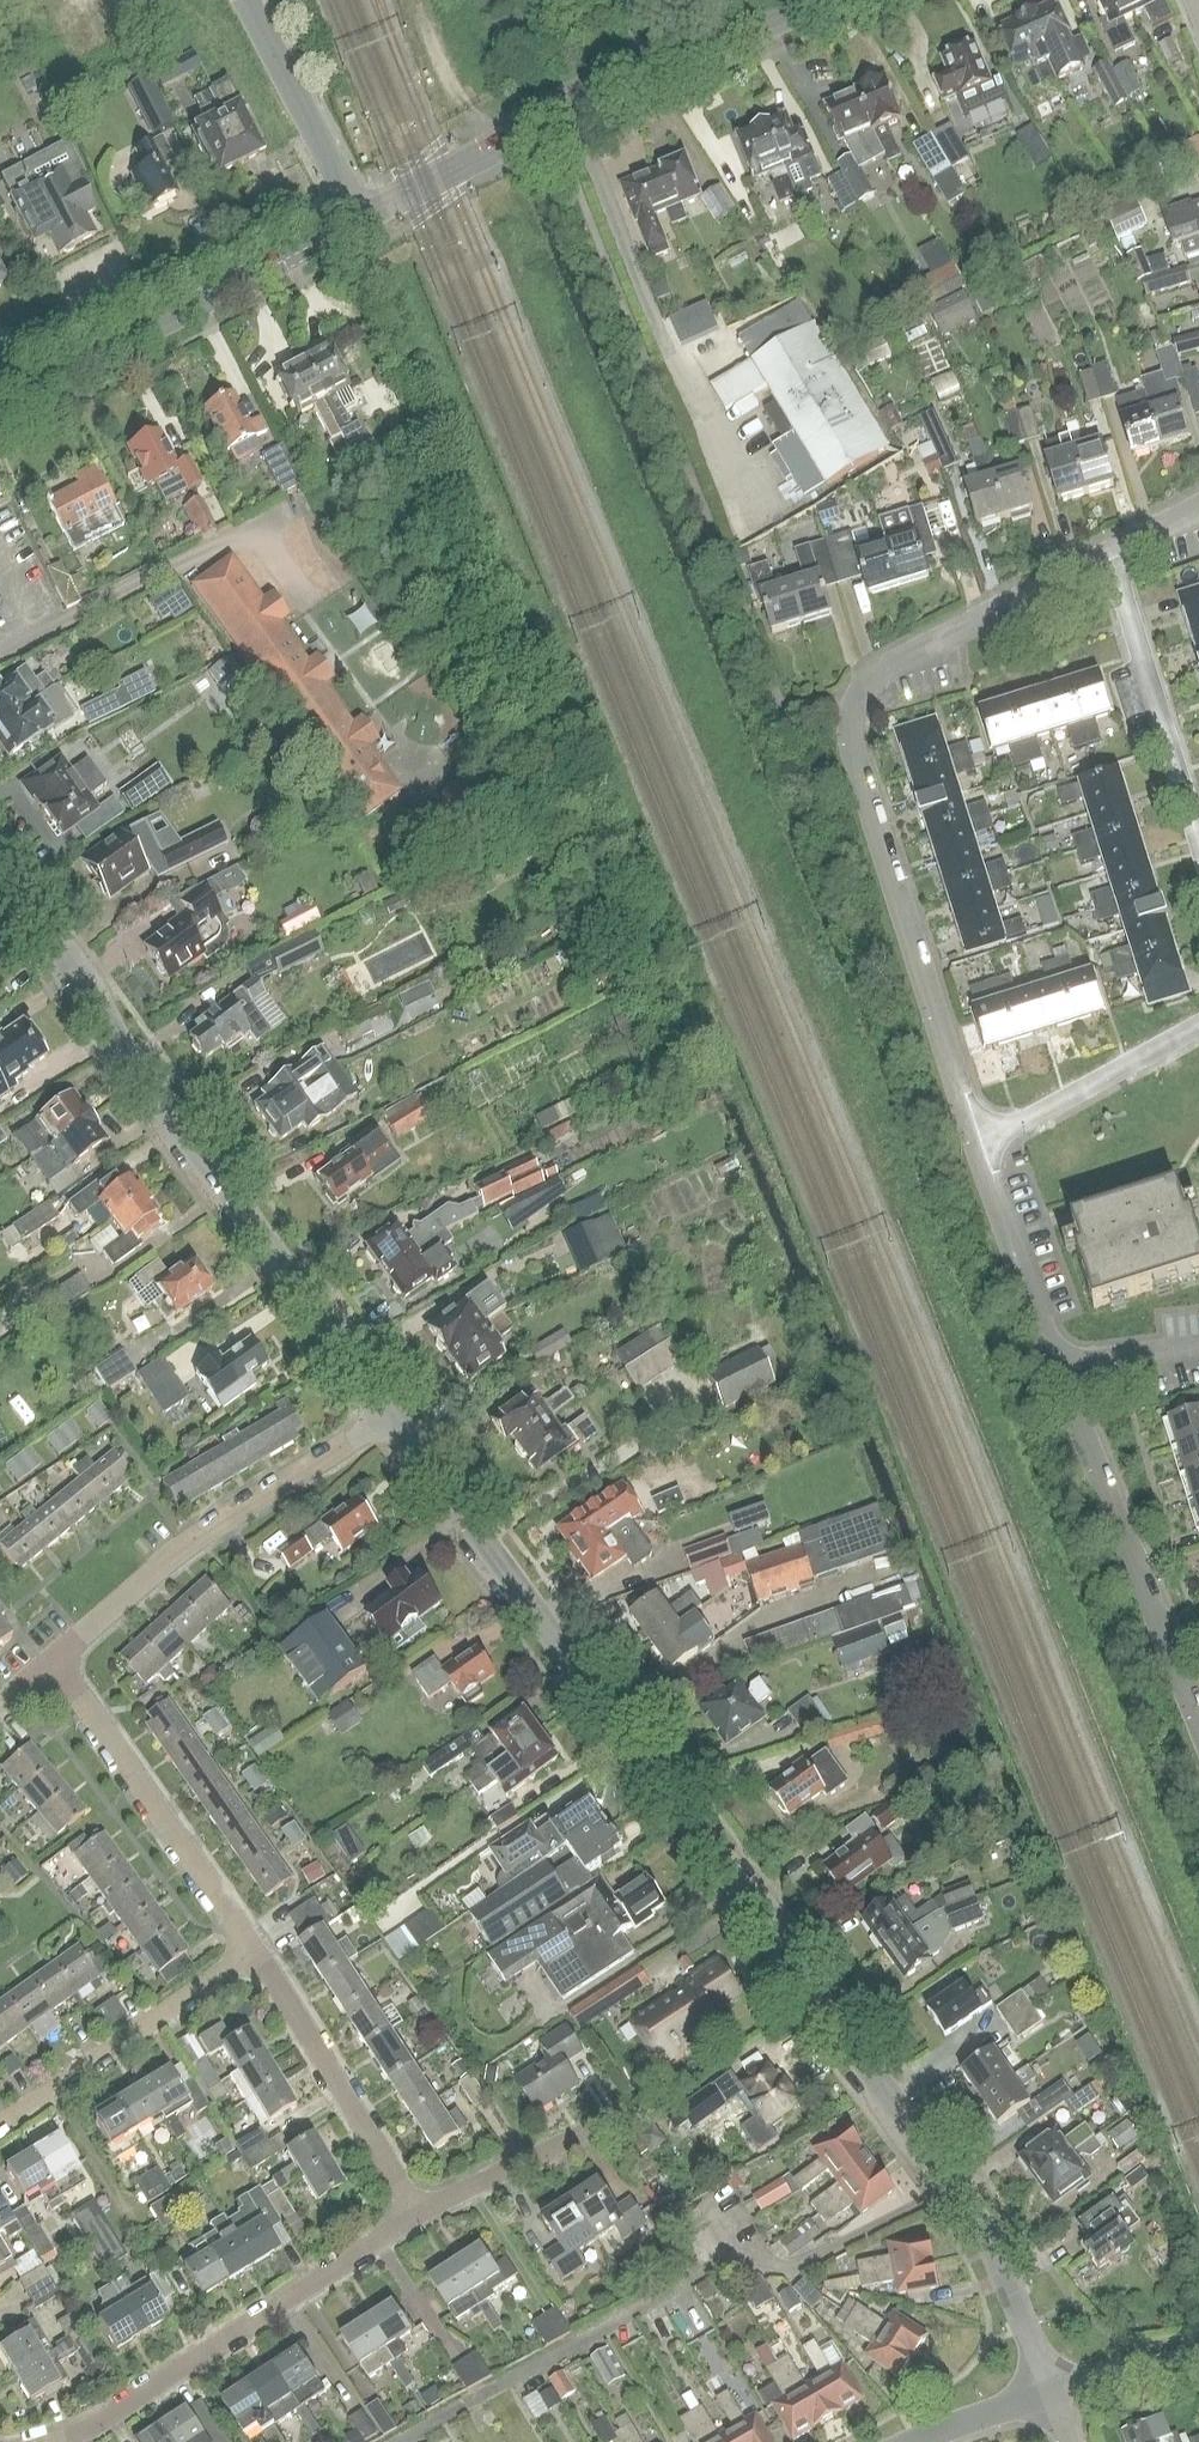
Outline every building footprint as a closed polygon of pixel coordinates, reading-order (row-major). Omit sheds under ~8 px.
[(708,11),(727,2),(726,0),(703,0),(708,11)] [(1108,24),(1103,26),(1117,55),(1136,46),(1123,18),(1133,13),(1127,0),(1097,0),(1108,24)] [(1133,13),(1143,9),(1152,26),(1171,17),(1163,0),(1158,0),(1157,1),(1156,0),(1127,0),(1133,13)] [(1053,4),(1025,17),(1054,81),(1084,68),(1082,63),(1090,60),(1082,39),(1071,44),(1053,4)] [(997,30),(1014,69),(1020,67),(1031,92),(1054,81),(1025,17),(997,30)] [(1178,58),(1169,40),(1157,46),(1167,64),(1178,58)] [(990,82),(975,45),(956,52),(953,51),(945,54),(944,57),(940,59),(947,76),(932,82),(941,104),(955,98),(964,119),(1007,101),(998,79),(995,80),(990,82)] [(195,52),(184,58),(191,73),(203,68),(195,52)] [(1127,102),(1108,63),(1095,70),(1114,109),(1127,102)] [(1142,91),(1129,64),(1114,71),(1127,98),(1142,91)] [(166,67),(154,73),(162,88),(173,83),(166,67)] [(152,78),(129,90),(154,139),(177,127),(152,78)] [(226,143),(225,143),(235,165),(263,151),(227,79),(224,80),(225,82),(213,88),(209,90),(229,129),(222,133),(226,143)] [(898,158),(885,127),(896,122),(895,119),(898,118),(884,83),(882,83),(881,81),(856,90),(858,93),(872,132),(884,156),(887,164),(898,158)] [(217,175),(235,165),(225,143),(226,143),(222,133),(229,129),(209,90),(195,98),(207,122),(193,129),(199,140),(197,144),(202,153),(206,154),(217,175)] [(845,139),(853,156),(837,164),(842,173),(858,204),(875,195),(861,169),(884,156),(872,132),(858,93),(825,106),(839,141),(845,139)] [(794,199),(814,192),(812,186),(818,184),(816,180),(819,178),(800,130),(789,135),(784,121),(765,128),(782,168),(794,199)] [(949,126),(930,137),(955,177),(967,170),(963,163),(969,160),(949,126)] [(779,205),(782,204),(794,199),(782,168),(765,128),(737,139),(753,179),(769,173),(770,176),(778,173),(781,182),(771,186),(779,205)] [(1031,128),(1025,132),(1037,153),(1029,158),(1035,169),(1051,160),(1031,128)] [(955,177),(930,137),(911,148),(945,207),(965,195),(955,177)] [(175,162),(163,138),(137,151),(146,168),(133,175),(135,178),(132,182),(136,189),(140,188),(150,208),(178,194),(167,172),(170,170),(168,165),(175,162)] [(1186,148),(1194,162),(1198,159),(1198,141),(1186,148)] [(67,143),(1,179),(32,237),(46,229),(60,253),(96,234),(85,215),(95,210),(81,184),(87,180),(67,143)] [(657,176),(670,209),(665,211),(671,227),(687,221),(683,212),(678,213),(676,207),(699,198),(685,161),(654,173),(656,177),(657,176)] [(1139,168),(1126,175),(1136,195),(1148,189),(1139,168)] [(844,212),(858,204),(842,173),(827,181),(844,212)] [(652,216),(665,211),(670,209),(657,176),(656,177),(622,190),(650,261),(668,254),(665,246),(666,245),(657,222),(655,223),(652,216)] [(734,213),(719,188),(699,200),(714,225),(734,213)] [(1099,206),(1105,218),(1130,206),(1124,193),(1099,206)] [(1130,206),(1105,218),(1104,218),(1115,242),(1146,227),(1135,203),(1130,206)] [(1190,205),(1163,213),(1172,245),(1178,243),(1183,258),(1198,253),(1198,206),(1191,208),(1190,205)] [(1135,283),(1141,281),(1146,299),(1191,286),(1186,268),(1150,279),(1142,252),(1127,256),(1135,283)] [(954,269),(911,291),(924,315),(966,293),(954,269)] [(802,292),(788,271),(779,277),(792,298),(802,292)] [(987,290),(974,297),(982,311),(994,304),(987,290)] [(975,318),(966,299),(932,316),(942,335),(975,318)] [(786,342),(713,386),(727,410),(770,384),(780,401),(765,411),(783,442),(774,447),(805,498),(891,447),(802,300),(771,318),(786,342)] [(711,317),(677,332),(683,346),(718,331),(711,317)] [(1175,345),(1180,360),(1198,354),(1198,338),(1175,345)] [(883,340),(862,350),(869,367),(891,357),(883,340)] [(310,357),(304,361),(343,435),(356,462),(376,451),(360,421),(354,424),(337,391),(346,387),(326,349),(323,351),(319,348),(311,353),(310,357)] [(1167,385),(1185,379),(1183,374),(1177,356),(1172,348),(1157,353),(1167,385)] [(343,435),(304,361),(291,368),(287,365),(279,369),(279,374),(275,376),(295,413),(311,405),(315,412),(324,429),(330,441),(328,442),(340,469),(356,462),(343,435)] [(1092,373),(1102,404),(1116,401),(1107,366),(1091,370),(1092,373)] [(1197,370),(1183,374),(1185,379),(1193,407),(1198,405),(1198,375),(1197,370)] [(1088,408),(1102,404),(1092,373),(1079,377),(1088,408)] [(1157,389),(1143,393),(1160,447),(1188,439),(1176,401),(1161,406),(1157,389)] [(1133,455),(1160,447),(1143,393),(1116,402),(1133,455)] [(247,423),(232,394),(204,409),(234,465),(264,449),(257,437),(266,431),(259,417),(247,423)] [(1012,400),(999,404),(1004,419),(1017,415),(1012,400)] [(893,407),(878,415),(887,433),(902,425),(893,407)] [(1017,415),(1026,445),(1040,441),(1031,411),(1017,415)] [(920,418),(944,474),(957,468),(934,413),(920,418)] [(1011,450),(1026,445),(1017,415),(1004,419),(1002,419),(1011,450)] [(975,429),(965,432),(969,446),(979,443),(975,429)] [(171,456),(158,432),(128,448),(149,487),(155,484),(165,503),(201,484),(188,459),(178,465),(173,455),(171,456)] [(1079,433),(1068,436),(1086,493),(1112,486),(1099,442),(1083,447),(1079,433)] [(1056,502),(1086,493),(1068,436),(1058,439),(1062,454),(1043,459),(1056,502)] [(977,527),(1005,519),(992,478),(981,442),(979,443),(969,446),(967,446),(978,482),(965,486),(977,527)] [(304,483),(284,446),(263,457),(282,494),(304,483)] [(941,472),(931,447),(919,452),(928,477),(941,472)] [(74,476),(78,484),(46,501),(63,534),(65,533),(74,551),(123,525),(114,507),(115,506),(94,466),(74,476)] [(1019,469),(992,478),(1005,519),(1032,510),(1019,469)] [(216,532),(199,500),(184,507),(200,540),(216,532)] [(836,508),(818,513),(823,529),(841,523),(836,508)] [(884,542),(897,586),(928,577),(920,551),(933,547),(921,508),(907,512),(877,522),(884,542)] [(897,586),(884,542),(864,548),(859,531),(824,542),(833,572),(858,564),(867,595),(897,586)] [(833,572),(824,542),(794,551),(804,582),(789,586),(802,626),(831,617),(819,576),(833,572)] [(747,551),(733,555),(737,568),(750,565),(747,551)] [(404,791),(235,556),(193,586),(362,821),(404,791)] [(80,599),(61,563),(46,571),(66,607),(80,599)] [(802,626),(789,586),(775,590),(767,564),(746,570),(751,586),(756,584),(771,635),(802,626)] [(174,584),(157,596),(174,620),(191,608),(174,584)] [(1184,611),(1192,640),(1198,638),(1198,606),(1184,611)] [(259,696),(231,658),(210,672),(238,711),(259,696)] [(121,689),(82,709),(91,726),(157,693),(146,670),(119,684),(121,689)] [(52,687),(43,675),(27,687),(32,694),(25,699),(10,678),(0,685),(0,725),(52,687)] [(1098,675),(1067,684),(1086,745),(1100,740),(1094,720),(1110,715),(1098,675)] [(1068,729),(1074,749),(1086,745),(1067,684),(1038,693),(1050,734),(1068,729)] [(71,713),(52,687),(0,725),(0,744),(9,757),(29,743),(32,744),(39,739),(40,735),(71,713)] [(1038,693),(1008,703),(1027,763),(1029,762),(1041,759),(1035,739),(1050,734),(1038,693)] [(1008,747),(1014,767),(1027,763),(1008,703),(978,712),(991,752),(1008,747)] [(970,758),(966,745),(945,751),(940,735),(935,718),(921,722),(895,730),(901,747),(909,776),(970,758)] [(953,778),(987,767),(983,753),(970,758),(909,776),(919,806),(958,794),(953,778)] [(1041,759),(1029,762),(1033,775),(1046,770),(1042,758),(1041,759)] [(27,781),(25,790),(31,798),(36,799),(44,810),(95,772),(86,760),(75,768),(80,777),(75,781),(60,761),(35,779),(30,779),(27,781)] [(1028,766),(1015,770),(1019,782),(1031,778),(1028,766)] [(158,769),(120,796),(131,811),(169,784),(158,769)] [(95,772),(44,810),(62,835),(75,826),(96,811),(87,798),(93,794),(105,786),(95,772)] [(1088,816),(1128,804),(1118,774),(1058,793),(1062,806),(1083,800),(1088,816)] [(1019,807),(1015,792),(1003,795),(1006,810),(1019,807)] [(963,809),(958,794),(919,806),(928,835),(988,816),(984,803),(963,809)] [(96,811),(75,826),(86,841),(124,814),(116,803),(103,813),(96,811)] [(1128,804),(1088,816),(1092,832),(1072,838),(1076,852),(1137,833),(1128,804)] [(992,830),(988,816),(928,835),(936,863),(976,851),(972,836),(992,830)] [(123,833),(126,836),(123,838),(120,833),(100,847),(103,850),(84,864),(97,882),(95,883),(103,895),(105,894),(106,895),(124,882),(127,885),(147,871),(146,869),(148,867),(154,876),(157,882),(179,870),(229,844),(222,830),(187,843),(169,852),(147,821),(123,833)] [(1080,865),(1101,859),(1105,874),(1146,861),(1137,833),(1076,852),(1080,865)] [(1055,837),(1043,840),(1048,854),(1059,850),(1055,837)] [(982,869),(976,851),(936,863),(946,896),(1007,877),(1002,862),(982,869)] [(1155,891),(1146,861),(1105,874),(1111,890),(1090,897),(1094,910),(1155,891)] [(990,895),(1010,889),(1007,877),(946,896),(955,924),(995,911),(990,895)] [(156,937),(158,939),(145,948),(156,963),(156,967),(160,973),(164,974),(166,976),(184,963),(186,966),(203,954),(206,958),(233,939),(216,917),(220,914),(210,900),(219,894),(210,881),(179,903),(188,916),(180,921),(178,917),(160,930),(162,933),(156,937)] [(1164,920),(1155,891),(1094,910),(1098,924),(1119,918),(1123,933),(1164,920)] [(385,905),(372,913),(377,920),(389,913),(385,905)] [(1054,910),(1039,915),(1044,929),(1059,924),(1054,910)] [(1000,927),(995,911),(955,924),(964,953),(1009,939),(1024,934),(1020,920),(1000,927)] [(316,912),(284,929),(289,939),(321,921),(316,912)] [(1173,949),(1164,920),(1123,933),(1128,949),(1108,955),(1112,968),(1173,949)] [(248,966),(257,984),(278,973),(281,977),(327,953),(315,931),(248,966)] [(1064,949),(1051,953),(1054,963),(1067,959),(1064,949)] [(1142,992),(1182,979),(1173,949),(1112,968),(1117,982),(1137,976),(1142,992)] [(1067,959),(1054,963),(1073,1023),(1102,1014),(1090,974),(1074,979),(1067,959)] [(1043,1032),(1073,1023),(1054,963),(1040,967),(1046,988),(1031,992),(1043,1032)] [(1008,977),(994,981),(1013,1041),(1043,1032),(1031,992),(1015,997),(1008,977)] [(1182,979),(1142,992),(1147,1010),(1188,997),(1182,979)] [(253,980),(242,988),(228,998),(229,999),(196,1022),(200,1028),(188,1036),(203,1058),(219,1047),(222,1050),(250,1030),(257,1039),(271,1029),(253,1003),(264,995),(253,980)] [(971,1011),(983,1051),(1013,1041),(994,981),(982,985),(988,1006),(971,1011)] [(408,994),(415,1009),(442,997),(436,982),(408,994)] [(615,999),(607,1002),(613,1017),(622,1014),(615,999)] [(384,1007),(338,1029),(346,1046),(375,1033),(377,1037),(395,1029),(384,1007)] [(30,1073),(29,1071),(48,1059),(25,1024),(6,1036),(4,1034),(0,1037),(0,1098),(16,1087),(14,1084),(30,1073)] [(308,1080),(332,1063),(321,1048),(272,1083),(277,1089),(252,1106),(266,1125),(307,1096),(305,1093),(313,1087),(308,1080)] [(302,1125),(306,1131),(355,1096),(332,1063),(308,1080),(313,1087),(305,1093),(307,1096),(266,1125),(278,1142),(302,1125)] [(54,1145),(90,1119),(73,1096),(14,1139),(31,1162),(54,1145)] [(423,1102),(388,1122),(399,1140),(433,1121),(423,1102)] [(553,1108),(535,1117),(542,1130),(559,1121),(553,1108)] [(54,1145),(31,1162),(49,1186),(71,1169),(107,1143),(90,1119),(54,1145)] [(568,1127),(548,1137),(554,1149),(574,1139),(568,1127)] [(9,1142),(0,1128),(0,1148),(9,1142)] [(363,1169),(388,1150),(376,1134),(349,1153),(347,1150),(335,1158),(337,1161),(316,1177),(334,1202),(337,1200),(340,1203),(349,1196),(347,1193),(369,1177),(363,1169)] [(514,1198),(546,1183),(535,1160),(503,1175),(514,1198)] [(552,1165),(542,1170),(546,1179),(557,1174),(552,1165)] [(477,1209),(511,1193),(503,1176),(474,1189),(479,1199),(458,1209),(447,1206),(420,1225),(414,1224),(414,1228),(402,1237),(393,1224),(364,1245),(384,1272),(437,1235),(447,1230),(480,1214),(477,1209)] [(97,1229),(110,1220),(143,1195),(140,1191),(141,1187),(138,1183),(134,1182),(131,1177),(120,1185),(114,1177),(98,1188),(95,1183),(67,1203),(77,1217),(85,1211),(97,1229)] [(548,1185),(515,1201),(525,1222),(558,1206),(548,1185)] [(1198,1275),(1198,1238),(1192,1217),(1187,1219),(1178,1189),(1072,1223),(1082,1253),(1077,1255),(1094,1309),(1198,1275)] [(146,1199),(143,1195),(110,1220),(122,1236),(101,1251),(111,1264),(139,1244),(136,1240),(151,1229),(146,1221),(156,1213),(153,1210),(154,1205),(150,1201),(146,1199)] [(580,1216),(608,1208),(604,1197),(576,1205),(580,1216)] [(14,1227),(1,1235),(10,1249),(23,1241),(24,1243),(61,1219),(50,1203),(14,1227)] [(611,1220),(564,1243),(581,1278),(628,1255),(611,1220)] [(446,1249),(456,1242),(447,1230),(437,1235),(384,1272),(402,1297),(431,1276),(438,1286),(461,1270),(446,1249)] [(156,1261),(126,1282),(146,1309),(153,1303),(164,1318),(173,1312),(174,1314),(179,1310),(182,1311),(187,1307),(187,1304),(210,1288),(207,1284),(207,1280),(204,1275),(200,1274),(189,1260),(167,1276),(156,1261)] [(80,1276),(24,1311),(34,1328),(92,1291),(81,1275),(80,1276)] [(439,1350),(443,1351),(445,1353),(483,1326),(501,1313),(504,1311),(486,1286),(464,1302),(464,1301),(427,1328),(435,1340),(435,1344),(439,1350)] [(487,1333),(493,1329),(499,1339),(512,1329),(501,1313),(483,1326),(445,1353),(465,1381),(502,1353),(487,1333)] [(537,1366),(574,1344),(566,1331),(529,1353),(537,1366)] [(622,1369),(655,1349),(647,1337),(615,1357),(622,1369)] [(220,1361),(217,1357),(195,1373),(222,1409),(256,1384),(250,1376),(266,1365),(248,1340),(220,1361)] [(622,1369),(636,1391),(681,1361),(668,1341),(655,1349),(622,1369)] [(757,1349),(704,1375),(721,1410),(774,1384),(757,1349)] [(100,1369),(96,1372),(108,1390),(110,1393),(138,1374),(125,1353),(116,1359),(114,1355),(98,1365),(100,1369)] [(191,1400),(165,1360),(139,1377),(165,1417),(191,1400)] [(572,1400),(564,1389),(549,1400),(553,1406),(548,1410),(543,1403),(539,1406),(529,1392),(491,1420),(503,1437),(506,1434),(513,1444),(548,1418),(572,1400)] [(279,1412),(163,1482),(179,1509),(299,1438),(295,1432),(302,1428),(286,1401),(276,1407),(279,1412)] [(111,1420),(100,1404),(88,1413),(99,1429),(111,1420)] [(1198,1442),(1198,1411),(1163,1422),(1172,1451),(1198,1442)] [(596,1433),(593,1428),(583,1415),(559,1433),(548,1418),(513,1444),(514,1445),(513,1450),(519,1457),(523,1457),(534,1472),(561,1453),(564,1457),(596,1433)] [(71,1422),(48,1439),(59,1455),(83,1438),(71,1422)] [(117,1440),(110,1446),(115,1453),(123,1446),(117,1440)] [(1180,1477),(1198,1471),(1198,1442),(1172,1451),(1180,1477)] [(30,1450),(7,1466),(18,1481),(41,1465),(30,1450)] [(196,1450),(187,1456),(191,1462),(200,1457),(196,1450)] [(95,1468),(87,1459),(72,1471),(80,1481),(100,1504),(128,1482),(123,1476),(129,1471),(122,1463),(127,1459),(120,1452),(116,1455),(114,1453),(95,1468)] [(1198,1500),(1198,1471),(1180,1477),(1188,1504),(1198,1500)] [(73,1527),(100,1504),(80,1481),(53,1503),(73,1527)] [(624,1520),(632,1522),(633,1523),(644,1515),(622,1483),(590,1504),(556,1528),(574,1554),(603,1533),(604,1534),(624,1520)] [(685,1505),(679,1489),(652,1500),(658,1516),(685,1505)] [(301,1537),(279,1553),(291,1569),(313,1552),(312,1551),(332,1536),(343,1552),(376,1527),(375,1525),(375,1519),(371,1514),(367,1514),(356,1500),(334,1516),(331,1513),(319,1522),(321,1525),(303,1539),(301,1537)] [(1188,1504),(1197,1531),(1198,1530),(1198,1500),(1188,1504)] [(47,1548),(73,1527),(53,1503),(37,1516),(31,1508),(21,1516),(27,1524),(47,1548)] [(878,1506),(798,1533),(802,1544),(745,1564),(758,1603),(815,1584),(814,1580),(893,1552),(878,1506)] [(651,1549),(633,1523),(632,1522),(624,1520),(604,1534),(603,1533),(574,1554),(592,1580),(625,1557),(633,1568),(649,1557),(651,1549)] [(27,1524),(16,1533),(11,1527),(0,1536),(0,1547),(19,1571),(47,1548),(27,1524)] [(761,1525),(687,1551),(694,1570),(767,1544),(761,1525)] [(699,1585),(709,1581),(727,1575),(723,1561),(694,1571),(699,1585)] [(389,1588),(393,1593),(366,1614),(387,1643),(401,1632),(409,1642),(425,1630),(418,1620),(440,1603),(418,1574),(408,1581),(405,1576),(389,1588)] [(732,1586),(727,1575),(709,1581),(715,1599),(732,1586)] [(212,1623),(231,1606),(206,1579),(187,1596),(212,1623)] [(753,1662),(775,1655),(903,1611),(897,1591),(768,1635),(747,1642),(753,1662)] [(696,1613),(707,1606),(697,1592),(670,1612),(658,1596),(630,1617),(652,1646),(696,1613)] [(187,1596),(164,1617),(189,1644),(212,1623),(187,1596)] [(254,1616),(244,1605),(238,1610),(248,1621),(254,1616)] [(711,1634),(696,1613),(652,1646),(670,1670),(696,1651),(698,1653),(713,1642),(714,1637),(711,1634)] [(371,1669),(330,1615),(282,1650),(323,1705),(371,1669)] [(164,1617),(143,1636),(168,1663),(189,1644),(164,1617)] [(900,1618),(883,1625),(891,1647),(908,1640),(900,1618)] [(879,1626),(834,1641),(843,1669),(856,1664),(888,1653),(879,1627),(879,1626)] [(10,1639),(0,1628),(0,1647),(10,1639)] [(133,1672),(144,1684),(158,1672),(165,1681),(175,1671),(168,1663),(143,1636),(120,1657),(127,1665),(122,1669),(129,1676),(133,1672)] [(935,1643),(922,1648),(927,1662),(940,1657),(935,1643)] [(443,1671),(435,1660),(413,1675),(429,1700),(452,1685),(467,1709),(484,1698),(478,1688),(495,1677),(478,1652),(457,1667),(454,1663),(443,1671)] [(212,1667),(199,1679),(206,1686),(219,1674),(212,1667)] [(737,1684),(702,1710),(727,1743),(761,1718),(753,1707),(770,1695),(763,1685),(768,1682),(763,1675),(750,1685),(749,1691),(745,1694),(737,1684)] [(834,1723),(814,1696),(793,1711),(812,1738),(834,1723)] [(151,1722),(146,1725),(168,1758),(194,1740),(167,1701),(163,1704),(160,1699),(152,1705),(155,1710),(147,1715),(151,1722)] [(365,1721),(351,1699),(330,1713),(344,1735),(365,1721)] [(218,1708),(204,1718),(211,1727),(224,1718),(218,1708)] [(472,1784),(505,1758),(540,1733),(532,1724),(533,1720),(528,1714),(524,1713),(522,1709),(489,1733),(493,1738),(489,1741),(474,1752),(482,1763),(465,1776),(472,1784)] [(224,1718),(211,1727),(218,1737),(231,1728),(224,1718)] [(885,1721),(856,1729),(860,1744),(889,1735),(885,1721)] [(278,1724),(251,1742),(261,1758),(288,1740),(278,1724)] [(434,1776),(437,1779),(474,1752),(489,1741),(480,1729),(428,1768),(434,1776)] [(478,1794),(501,1777),(512,1792),(557,1758),(555,1755),(556,1751),(551,1745),(548,1745),(540,1733),(505,1758),(472,1784),(478,1794)] [(168,1758),(188,1786),(214,1768),(194,1740),(168,1758)] [(46,1768),(28,1746),(0,1769),(0,1770),(18,1792),(46,1768)] [(847,1782),(825,1752),(806,1766),(802,1761),(788,1771),(791,1775),(770,1790),(779,1802),(778,1807),(783,1812),(788,1813),(789,1816),(824,1790),(828,1796),(847,1782)] [(244,1774),(250,1783),(264,1774),(257,1765),(244,1774)] [(36,1814),(65,1790),(46,1768),(18,1792),(36,1814)] [(233,1796),(214,1768),(188,1786),(207,1814),(233,1796)] [(257,1792),(270,1783),(264,1774),(250,1783),(257,1792)] [(65,1790),(36,1814),(55,1836),(83,1813),(65,1790)] [(207,1814),(227,1843),(253,1825),(233,1796),(207,1814)] [(512,1885),(547,1860),(566,1847),(589,1831),(595,1840),(610,1829),(589,1799),(536,1834),(529,1825),(490,1851),(512,1885)] [(503,1827),(526,1813),(520,1803),(497,1817),(503,1827)] [(280,1806),(264,1817),(272,1828),(288,1817),(280,1806)] [(842,1850),(843,1852),(823,1868),(843,1895),(888,1860),(891,1864),(896,1865),(904,1860),(905,1855),(890,1835),(880,1842),(876,1837),(897,1822),(887,1808),(866,1823),(862,1819),(847,1830),(854,1840),(842,1850)] [(298,1821),(283,1831),(290,1841),(304,1831),(298,1821)] [(227,1843),(247,1871),(272,1853),(253,1825),(227,1843)] [(369,1853),(350,1826),(335,1836),(355,1863),(369,1853)] [(516,1934),(517,1935),(553,1910),(590,1886),(583,1877),(601,1864),(599,1861),(622,1846),(610,1829),(595,1840),(589,1831),(566,1847),(547,1860),(512,1885),(470,1913),(494,1949),(516,1934)] [(304,1831),(290,1841),(295,1849),(310,1839),(304,1831)] [(87,1845),(72,1856),(89,1879),(119,1857),(102,1834),(95,1839),(91,1834),(83,1840),(87,1845)] [(291,1880),(272,1853),(247,1871),(265,1898),(291,1880)] [(89,1879),(107,1903),(136,1881),(119,1857),(89,1879)] [(25,1874),(14,1861),(2,1870),(14,1884),(25,1874)] [(317,1863),(302,1872),(310,1885),(325,1876),(317,1863)] [(590,1886),(553,1910),(517,1935),(516,1934),(494,1949),(485,1955),(506,1986),(538,1966),(562,2003),(633,1954),(621,1935),(632,1927),(634,1930),(654,1917),(652,1914),(664,1906),(645,1877),(615,1899),(600,1878),(590,1886)] [(156,1908),(136,1881),(107,1903),(126,1930),(156,1908)] [(981,1896),(976,1885),(948,1896),(953,1907),(981,1896)] [(81,1886),(71,1894),(78,1904),(89,1896),(81,1886)] [(919,1911),(907,1895),(892,1906),(889,1901),(863,1919),(874,1934),(873,1936),(883,1950),(935,1913),(928,1905),(919,1911)] [(893,1964),(895,1963),(906,1978),(932,1960),(929,1957),(939,1950),(944,1936),(956,1932),(990,1919),(981,1897),(981,1896),(953,1907),(935,1913),(883,1950),(893,1964)] [(320,1908),(314,1899),(287,1917),(295,1929),(322,1912),(320,1908)] [(330,1902),(320,1908),(322,1912),(326,1918),(336,1911),(330,1902)] [(126,1930),(141,1951),(171,1929),(156,1908),(126,1930)] [(432,1910),(388,1941),(403,1963),(448,1931),(432,1910)] [(295,1929),(303,1941),(299,1944),(322,1979),(347,1963),(356,1957),(346,1943),(337,1949),(324,1928),(330,1924),(326,1918),(322,1912),(295,1929)] [(109,1925),(98,1933),(105,1942),(116,1934),(109,1925)] [(187,1952),(171,1929),(141,1951),(157,1974),(187,1952)] [(54,1964),(76,1994),(89,1985),(97,1979),(100,1977),(78,1947),(54,1964)] [(88,1951),(83,1954),(90,1963),(94,1960),(88,1951)] [(145,1966),(136,1955),(127,1963),(135,1974),(145,1966)] [(699,1968),(691,1957),(682,1963),(690,1974),(699,1968)] [(697,1975),(626,2022),(660,2073),(725,2030),(713,2012),(740,1994),(716,1958),(695,1972),(697,1975)] [(100,1960),(92,1966),(99,1974),(106,1969),(100,1960)] [(344,2013),(369,1997),(347,1963),(322,1979),(344,2013)] [(54,2010),(76,1994),(54,1964),(33,1980),(54,2010)] [(642,1966),(601,1994),(614,2012),(655,1983),(642,1966)] [(97,1979),(89,1985),(95,1993),(102,1987),(97,1979)] [(33,1980),(7,1998),(29,2028),(54,2010),(33,1980)] [(964,1986),(928,2011),(945,2036),(991,2004),(982,1990),(972,1997),(964,1986)] [(449,1988),(431,2003),(443,2018),(448,2014),(449,1988)] [(999,2013),(1009,2028),(1034,2010),(1024,1996),(999,2013)] [(367,2048),(392,2032),(369,1997),(344,2013),(367,2048)] [(29,2028),(7,1998),(0,2003),(0,2034),(7,2044),(29,2028)] [(114,1998),(92,2013),(105,2031),(126,2016),(114,1998)] [(410,2004),(417,2016),(427,2010),(419,1998),(410,2004)] [(1045,2026),(1034,2010),(1009,2028),(1019,2044),(1045,2026)] [(426,2012),(418,2017),(426,2029),(434,2024),(426,2012)] [(249,2031),(231,2042),(221,2024),(198,2038),(209,2056),(222,2048),(237,2073),(265,2056),(249,2031)] [(551,2059),(517,2082),(539,2113),(580,2085),(565,2063),(583,2051),(566,2026),(540,2043),(551,2059)] [(389,2081),(414,2065),(392,2032),(367,2048),(389,2081)] [(980,2099),(1012,2078),(993,2051),(961,2073),(980,2099)] [(12,2056),(1,2065),(10,2078),(22,2069),(12,2056)] [(252,2097),(279,2080),(265,2056),(237,2073),(232,2076),(246,2100),(252,2097)] [(190,2067),(206,2092),(219,2084),(204,2059),(190,2067)] [(461,2061),(452,2068),(461,2081),(463,2080),(471,2075),(461,2061)] [(412,2116),(436,2100),(414,2065),(389,2081),(412,2116)] [(732,2072),(680,2109),(688,2121),(694,2129),(739,2098),(754,2119),(741,2128),(759,2153),(779,2139),(770,2125),(771,2125),(772,2127),(782,2120),(781,2118),(801,2103),(784,2080),(780,2083),(768,2065),(740,2084),(732,2072)] [(1012,2078),(980,2099),(999,2126),(1030,2104),(1020,2090),(1036,2079),(1028,2067),(1012,2078)] [(487,2068),(485,2082),(497,2084),(499,2069),(487,2068)] [(161,2115),(177,2141),(186,2135),(175,2116),(191,2106),(196,2114),(209,2107),(193,2079),(180,2087),(169,2071),(144,2087),(161,2115)] [(487,2100),(472,2076),(459,2084),(475,2108),(487,2100)] [(252,2097),(267,2122),(295,2105),(279,2080),(252,2097)] [(1053,2114),(1068,2103),(1079,2096),(1069,2081),(1043,2100),(1053,2114)] [(227,2096),(219,2084),(206,2092),(213,2104),(227,2096)] [(1095,2085),(1079,2096),(1068,2103),(1077,2116),(1104,2098),(1095,2085)] [(144,2087),(118,2103),(135,2131),(161,2115),(144,2087)] [(412,2116),(434,2150),(459,2134),(458,2133),(468,2127),(457,2110),(447,2116),(436,2100),(412,2116)] [(144,2145),(135,2131),(118,2103),(92,2119),(109,2147),(104,2150),(113,2164),(144,2145)] [(680,2109),(668,2118),(676,2129),(688,2121),(680,2109)] [(1134,2122),(1115,2135),(1126,2150),(1145,2137),(1134,2122)] [(828,2170),(861,2146),(845,2125),(813,2149),(820,2159),(793,2180),(801,2191),(828,2170)] [(1064,2142),(1055,2130),(1052,2132),(1049,2128),(1038,2137),(1041,2141),(1020,2157),(1037,2181),(1095,2138),(1085,2126),(1064,2142)] [(236,2146),(243,2158),(270,2143),(262,2129),(236,2146)] [(648,2158),(665,2147),(654,2130),(637,2141),(648,2158)] [(282,2135),(270,2143),(243,2158),(252,2172),(290,2148),(282,2135)] [(294,2167),(273,2179),(280,2191),(301,2178),(328,2161),(313,2136),(285,2153),(294,2167)] [(1102,2142),(1098,2136),(1095,2138),(1037,2181),(1054,2204),(1075,2188),(1077,2192),(1090,2182),(1087,2179),(1090,2177),(1076,2158),(1082,2154),(1091,2156),(1101,2148),(1099,2145),(1102,2142)] [(50,2184),(77,2168),(59,2139),(32,2155),(50,2184)] [(861,2146),(828,2170),(838,2183),(811,2204),(819,2214),(878,2170),(861,2146)] [(32,2155),(7,2170),(25,2199),(39,2190),(53,2213),(64,2206),(50,2184),(32,2155)] [(1142,2156),(1121,2171),(1126,2179),(1148,2164),(1142,2156)] [(328,2161),(301,2178),(316,2203),(344,2186),(328,2161)] [(188,2178),(182,2168),(172,2175),(164,2179),(165,2180),(170,2188),(177,2184),(188,2178)] [(164,2179),(158,2169),(146,2177),(152,2187),(165,2180),(164,2179)] [(861,2214),(893,2190),(878,2170),(819,2214),(826,2224),(853,2204),(861,2214)] [(1147,2173),(1130,2186),(1138,2197),(1155,2184),(1147,2173)] [(152,2187),(146,2177),(135,2184),(148,2205),(172,2191),(170,2188),(165,2180),(152,2187)] [(787,2179),(757,2197),(766,2212),(796,2195),(787,2179)] [(571,2200),(597,2240),(616,2228),(624,2240),(647,2225),(631,2199),(616,2209),(599,2182),(571,2200)] [(253,2267),(279,2251),(268,2233),(281,2225),(266,2200),(259,2188),(237,2202),(244,2214),(228,2224),(235,2237),(253,2267)] [(293,2217),(278,2192),(266,2200),(281,2225),(293,2217)] [(106,2195),(82,2210),(88,2220),(102,2212),(101,2210),(109,2201),(106,2195)] [(169,2214),(176,2225),(188,2218),(174,2195),(151,2209),(158,2221),(169,2214)] [(1134,2243),(1132,2240),(1135,2213),(1124,2198),(1119,2203),(1113,2195),(1076,2222),(1089,2239),(1080,2245),(1098,2270),(1120,2253),(1124,2254),(1129,2251),(1129,2247),(1134,2243)] [(3,2232),(16,2223),(12,2215),(0,2197),(0,2233),(3,2232)] [(597,2240),(571,2200),(543,2218),(561,2245),(546,2254),(563,2279),(586,2264),(578,2252),(597,2240)] [(25,2207),(12,2215),(16,2223),(22,2233),(24,2237),(26,2236),(37,2229),(25,2207)] [(77,2227),(88,2220),(82,2210),(71,2217),(77,2227)] [(77,2227),(84,2238),(109,2223),(102,2212),(88,2220),(77,2227)] [(158,2221),(165,2232),(176,2225),(169,2214),(158,2221)] [(223,2217),(212,2224),(224,2244),(209,2253),(227,2283),(253,2267),(235,2237),(228,2224),(223,2217)] [(815,2221),(784,2244),(794,2258),(825,2235),(815,2221)] [(8,2241),(22,2233),(16,2223),(3,2232),(8,2241)] [(84,2238),(92,2250),(116,2235),(109,2223),(84,2238)] [(37,2229),(26,2236),(44,2266),(57,2258),(39,2228),(37,2229)] [(123,2246),(116,2235),(92,2250),(105,2271),(116,2264),(109,2255),(123,2246)] [(891,2260),(869,2264),(858,2266),(860,2277),(871,2275),(933,2263),(928,2238),(888,2245),(891,2260)] [(178,2262),(201,2299),(227,2283),(209,2253),(201,2241),(190,2248),(193,2253),(178,2262)] [(15,2270),(0,2244),(0,2278),(15,2270)] [(129,2256),(123,2246),(109,2255),(116,2264),(129,2256)] [(482,2247),(456,2263),(483,2305),(487,2302),(496,2296),(493,2292),(518,2276),(508,2259),(496,2267),(482,2247)] [(475,2319),(483,2314),(494,2333),(503,2327),(487,2302),(483,2305),(456,2263),(431,2280),(458,2321),(471,2312),(475,2319)] [(933,2263),(871,2275),(860,2277),(862,2287),(895,2280),(898,2296),(938,2288),(933,2263)] [(43,2267),(21,2280),(19,2281),(27,2293),(50,2279),(43,2267)] [(742,2286),(757,2310),(774,2300),(760,2276),(742,2286)] [(142,2335),(168,2319),(144,2281),(132,2288),(126,2277),(112,2285),(142,2335)] [(825,2284),(825,2288),(840,2291),(862,2287),(860,2277),(825,2284)] [(57,2292),(50,2279),(27,2293),(25,2294),(33,2306),(57,2292)] [(709,2280),(696,2288),(706,2304),(718,2297),(709,2280)] [(104,2301),(102,2309),(112,2311),(113,2313),(98,2323),(116,2351),(142,2335),(112,2285),(99,2294),(104,2301)] [(806,2317),(788,2285),(773,2294),(792,2325),(806,2317)] [(857,2304),(849,2299),(842,2310),(861,2322),(913,2357),(928,2335),(893,2312),(886,2323),(857,2304)] [(408,2372),(401,2361),(410,2355),(400,2340),(413,2332),(394,2304),(369,2320),(404,2375),(408,2372)] [(545,2316),(560,2340),(572,2333),(557,2309),(545,2316)] [(842,2310),(836,2320),(844,2325),(844,2326),(872,2344),(865,2355),(900,2378),(913,2357),(861,2322),(842,2310)] [(547,2347),(560,2340),(545,2316),(533,2324),(547,2347)] [(16,2377),(54,2354),(34,2320),(14,2332),(18,2339),(0,2350),(0,2351),(16,2377)] [(404,2375),(369,2320),(342,2338),(371,2381),(392,2367),(399,2378),(404,2375)] [(100,2362),(81,2330),(68,2338),(73,2347),(71,2349),(75,2355),(84,2371),(100,2362)] [(714,2382),(739,2372),(723,2331),(698,2341),(714,2382)] [(55,2347),(58,2351),(54,2354),(16,2377),(32,2403),(69,2381),(59,2365),(75,2355),(71,2349),(73,2347),(68,2338),(55,2347)] [(842,2364),(831,2371),(814,2341),(802,2348),(819,2377),(839,2413),(862,2399),(842,2364)] [(767,2346),(756,2353),(765,2369),(776,2363),(767,2346)] [(623,2375),(609,2350),(595,2358),(610,2383),(623,2375)] [(273,2369),(301,2409),(305,2406),(327,2392),(300,2351),(273,2369)] [(464,2362),(479,2385),(491,2378),(477,2354),(464,2362)] [(814,2427),(839,2413),(819,2377),(805,2386),(788,2356),(776,2363),(814,2427)] [(467,2392),(479,2385),(464,2362),(453,2369),(467,2392)] [(775,2385),(758,2395),(767,2410),(772,2407),(792,2440),(814,2427),(776,2363),(765,2369),(775,2385)] [(297,2414),(304,2424),(313,2419),(305,2406),(301,2409),(273,2369),(248,2385),(276,2427),(297,2414)] [(408,2372),(404,2375),(399,2378),(406,2390),(416,2384),(408,2372)] [(563,2403),(571,2398),(579,2394),(567,2372),(559,2377),(550,2382),(563,2403)] [(248,2385),(223,2402),(245,2437),(258,2428),(267,2441),(286,2441),(276,2427),(248,2385)] [(436,2397),(429,2387),(421,2392),(427,2402),(436,2397)] [(540,2397),(549,2412),(561,2404),(553,2390),(540,2397)] [(732,2427),(740,2441),(771,2441),(755,2414),(745,2420),(729,2392),(716,2400),(732,2427)] [(81,2395),(69,2402),(75,2412),(87,2406),(81,2395)] [(399,2430),(381,2402),(369,2410),(387,2438),(399,2430)] [(417,2402),(404,2409),(410,2420),(423,2413),(417,2402)] [(732,2427),(719,2435),(703,2407),(690,2414),(695,2423),(706,2441),(740,2441),(732,2427)] [(188,2411),(163,2428),(172,2441),(229,2441),(214,2420),(200,2429),(188,2411)] [(358,2430),(346,2437),(349,2441),(369,2441),(379,2436),(364,2412),(352,2420),(358,2430)] [(695,2423),(690,2414),(682,2419),(695,2441),(706,2441),(695,2423)] [(1161,2416),(1121,2432),(1125,2441),(1181,2441),(1178,2434),(1169,2437),(1161,2416)] [(619,2431),(614,2434),(604,2417),(589,2426),(599,2441),(626,2441),(619,2431)] [(322,2431),(313,2419),(304,2424),(313,2437),(322,2431)] [(619,2431),(626,2441),(641,2441),(630,2424),(619,2431)] [(163,2428),(142,2441),(172,2441),(163,2428)]
